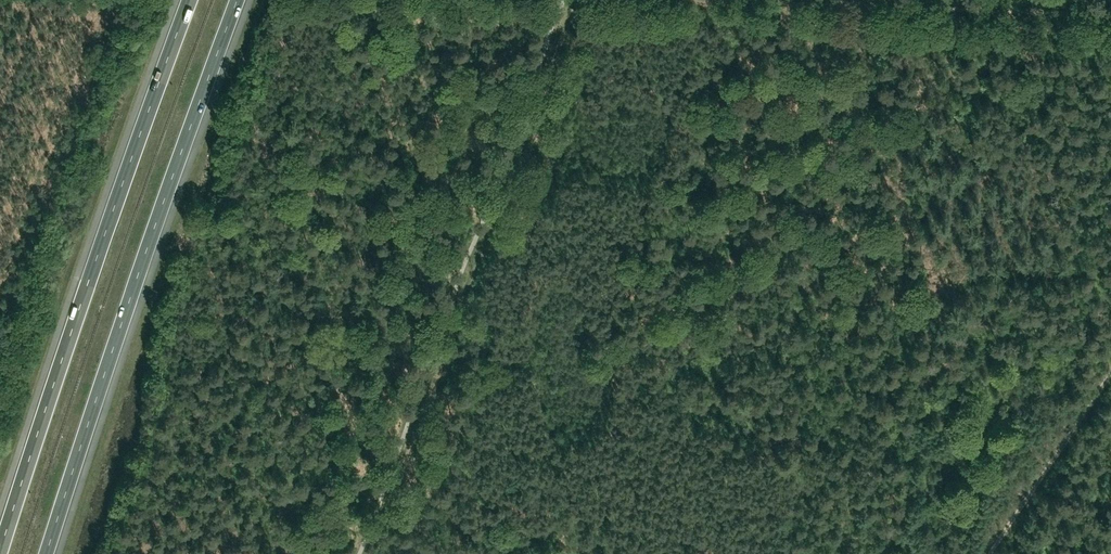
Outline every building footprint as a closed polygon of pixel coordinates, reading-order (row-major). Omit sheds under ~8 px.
[(218,58),(213,76),(219,78),(225,60),(218,58)] [(87,472),(89,461),(82,460),(80,470),(87,472)]
